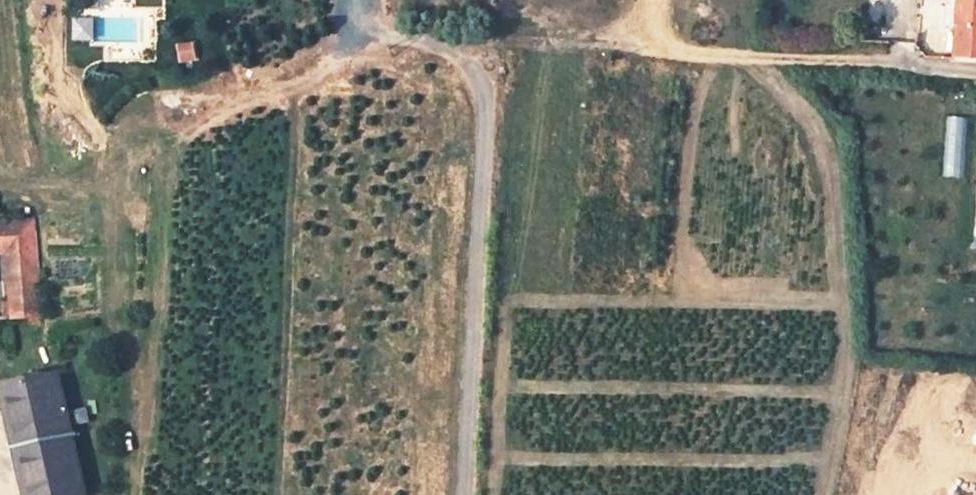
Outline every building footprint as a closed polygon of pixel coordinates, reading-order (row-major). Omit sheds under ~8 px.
[(961,25),(963,0),(949,0),(947,24),(961,25)] [(961,25),(959,61),(975,62),(975,0),(963,0),(961,25)] [(945,116),(941,178),(963,179),(966,117),(945,116)] [(17,322),(43,320),(34,222),(0,223),(0,252),(13,252),(16,306),(17,322)] [(7,322),(17,322),(16,306),(7,307),(7,322)] [(60,379),(5,389),(10,410),(16,409),(34,487),(28,489),(29,494),(86,494),(60,379)]
